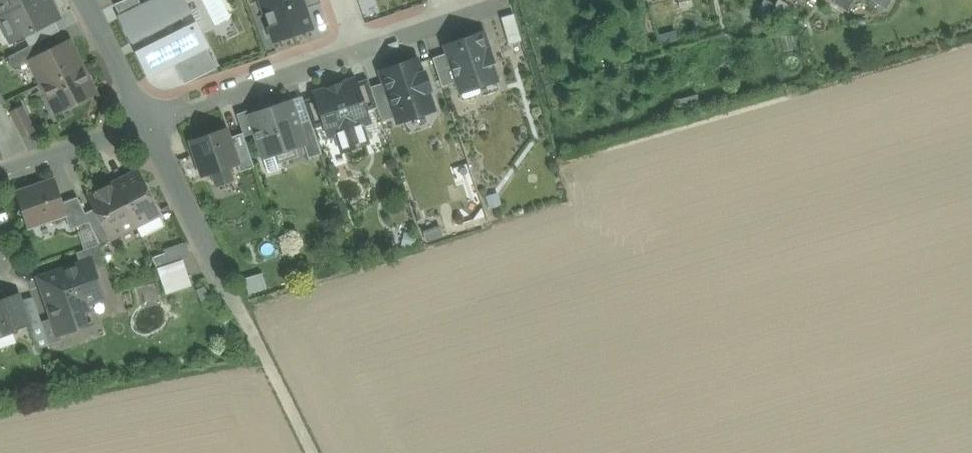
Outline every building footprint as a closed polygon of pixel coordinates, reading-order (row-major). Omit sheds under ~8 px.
[(0,15),(0,18),(11,41),(24,35),(54,20),(58,18),(49,0),(31,0),(0,15)] [(31,0),(0,0),(0,15),(31,0)] [(186,0),(149,0),(117,16),(148,78),(176,65),(208,49),(209,48),(186,0)] [(321,31),(313,5),(325,1),(324,0),(264,0),(277,44),(321,31)] [(691,0),(677,0),(680,9),(693,5),(691,0)] [(773,4),(767,0),(763,0),(756,13),(765,18),(773,4)] [(780,0),(778,0),(767,19),(777,25),(789,5),(780,0)] [(845,11),(853,0),(827,0),(845,11)] [(886,10),(892,0),(870,0),(886,10)] [(514,14),(502,17),(509,44),(522,41),(514,14)] [(54,20),(24,35),(30,45),(40,40),(60,30),(54,20)] [(675,30),(658,35),(661,45),(678,41),(675,30)] [(485,32),(459,40),(461,46),(446,51),(447,53),(456,82),(460,93),(462,93),(463,97),(466,98),(479,93),(480,91),(479,87),(498,80),(492,64),(495,63),(485,32)] [(790,35),(780,37),(783,51),(793,49),(790,35)] [(30,45),(8,56),(14,69),(31,61),(30,59),(46,52),(40,40),(30,45)] [(46,52),(30,59),(31,61),(42,84),(81,64),(69,40),(46,52)] [(176,65),(185,83),(217,68),(208,49),(176,65)] [(447,53),(433,58),(442,86),(456,82),(447,53)] [(417,59),(392,67),(393,72),(382,76),(384,83),(394,113),(395,112),(409,108),(412,117),(434,110),(428,90),(431,89),(425,72),(422,73),(417,59)] [(81,64),(42,84),(49,98),(55,95),(61,109),(95,92),(81,64)] [(371,87),(368,79),(357,83),(366,110),(377,106),(371,87)] [(356,80),(314,94),(315,98),(324,124),(328,135),(337,132),(343,151),(367,143),(361,124),(370,121),(366,110),(357,83),(356,80)] [(384,83),(371,87),(377,106),(382,121),(397,116),(395,112),(394,113),(384,83)] [(701,106),(697,95),(678,100),(681,112),(701,106)] [(324,124),(315,98),(304,102),(310,120),(313,128),(324,124)] [(299,123),(291,101),(250,115),(255,131),(261,151),(275,146),(280,160),(294,155),(292,148),(304,144),(305,143),(299,123)] [(34,129),(23,107),(10,113),(21,136),(34,129)] [(248,111),(237,115),(243,132),(244,135),(255,131),(250,115),(248,111)] [(313,128),(310,120),(299,123),(305,143),(304,144),(309,158),(322,154),(313,128)] [(226,130),(191,142),(202,174),(213,172),(217,184),(232,180),(228,166),(238,163),(229,137),(226,130)] [(243,132),(229,137),(238,163),(240,171),(254,167),(244,135),(243,132)] [(137,171),(114,182),(136,225),(159,213),(137,171)] [(54,179),(16,192),(21,206),(18,213),(25,216),(28,226),(65,214),(66,213),(62,202),(54,179)] [(136,225),(114,182),(89,195),(95,207),(111,238),(112,237),(136,225)] [(485,196),(489,209),(502,205),(498,192),(485,196)] [(77,196),(62,202),(66,213),(65,214),(70,228),(89,222),(85,213),(77,196)] [(111,238),(95,207),(85,213),(89,222),(101,245),(112,239),(112,237),(111,238)] [(420,226),(429,228),(430,219),(421,217),(420,226)] [(403,232),(401,245),(414,248),(417,235),(403,232)] [(157,267),(183,259),(191,256),(186,243),(164,249),(165,253),(152,257),(157,267)] [(101,245),(76,252),(80,263),(91,260),(94,269),(107,265),(101,245)] [(183,259),(157,267),(166,294),(192,285),(183,259)] [(80,263),(39,277),(53,317),(58,334),(60,333),(92,323),(85,303),(103,296),(94,269),(91,260),(80,263)] [(205,286),(196,289),(203,307),(212,303),(205,286)] [(0,290),(0,336),(16,331),(15,328),(4,298),(2,290),(0,290)] [(20,293),(4,298),(15,328),(30,323),(22,300),(20,293)] [(33,296),(22,300),(30,323),(38,347),(49,343),(41,321),(33,296)] [(53,317),(41,321),(49,343),(61,339),(60,333),(58,334),(53,317)]
